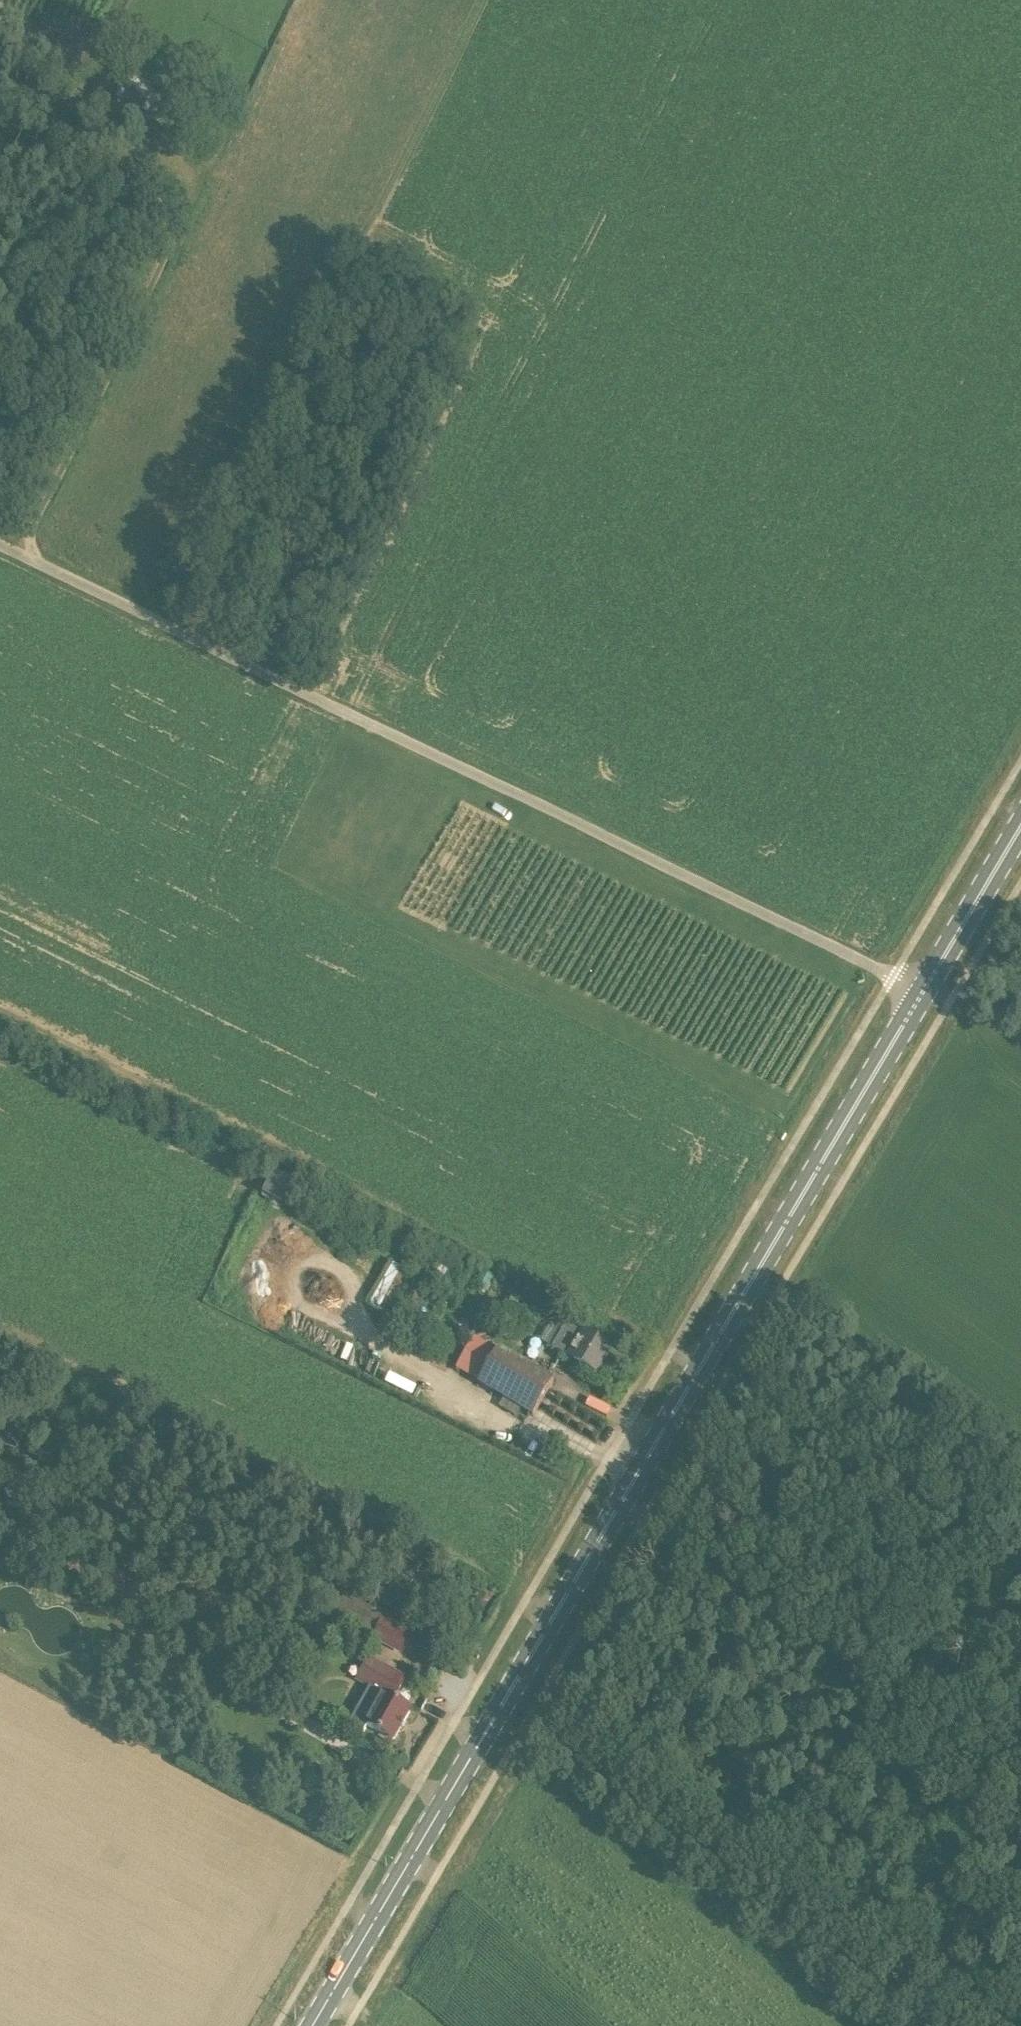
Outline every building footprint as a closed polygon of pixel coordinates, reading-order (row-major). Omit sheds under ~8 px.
[(612,1351),(568,1325),(554,1349),(598,1375),(612,1351)] [(603,1326),(598,1337),(621,1349),(627,1339),(603,1326)] [(533,1416),(553,1382),(499,1349),(478,1383),(533,1416)] [(373,1642),(405,1658),(415,1637),(384,1621),(373,1642)] [(394,1672),(370,1660),(358,1683),(382,1695),(394,1672)] [(410,1710),(383,1695),(366,1725),(393,1741),(410,1710)]
